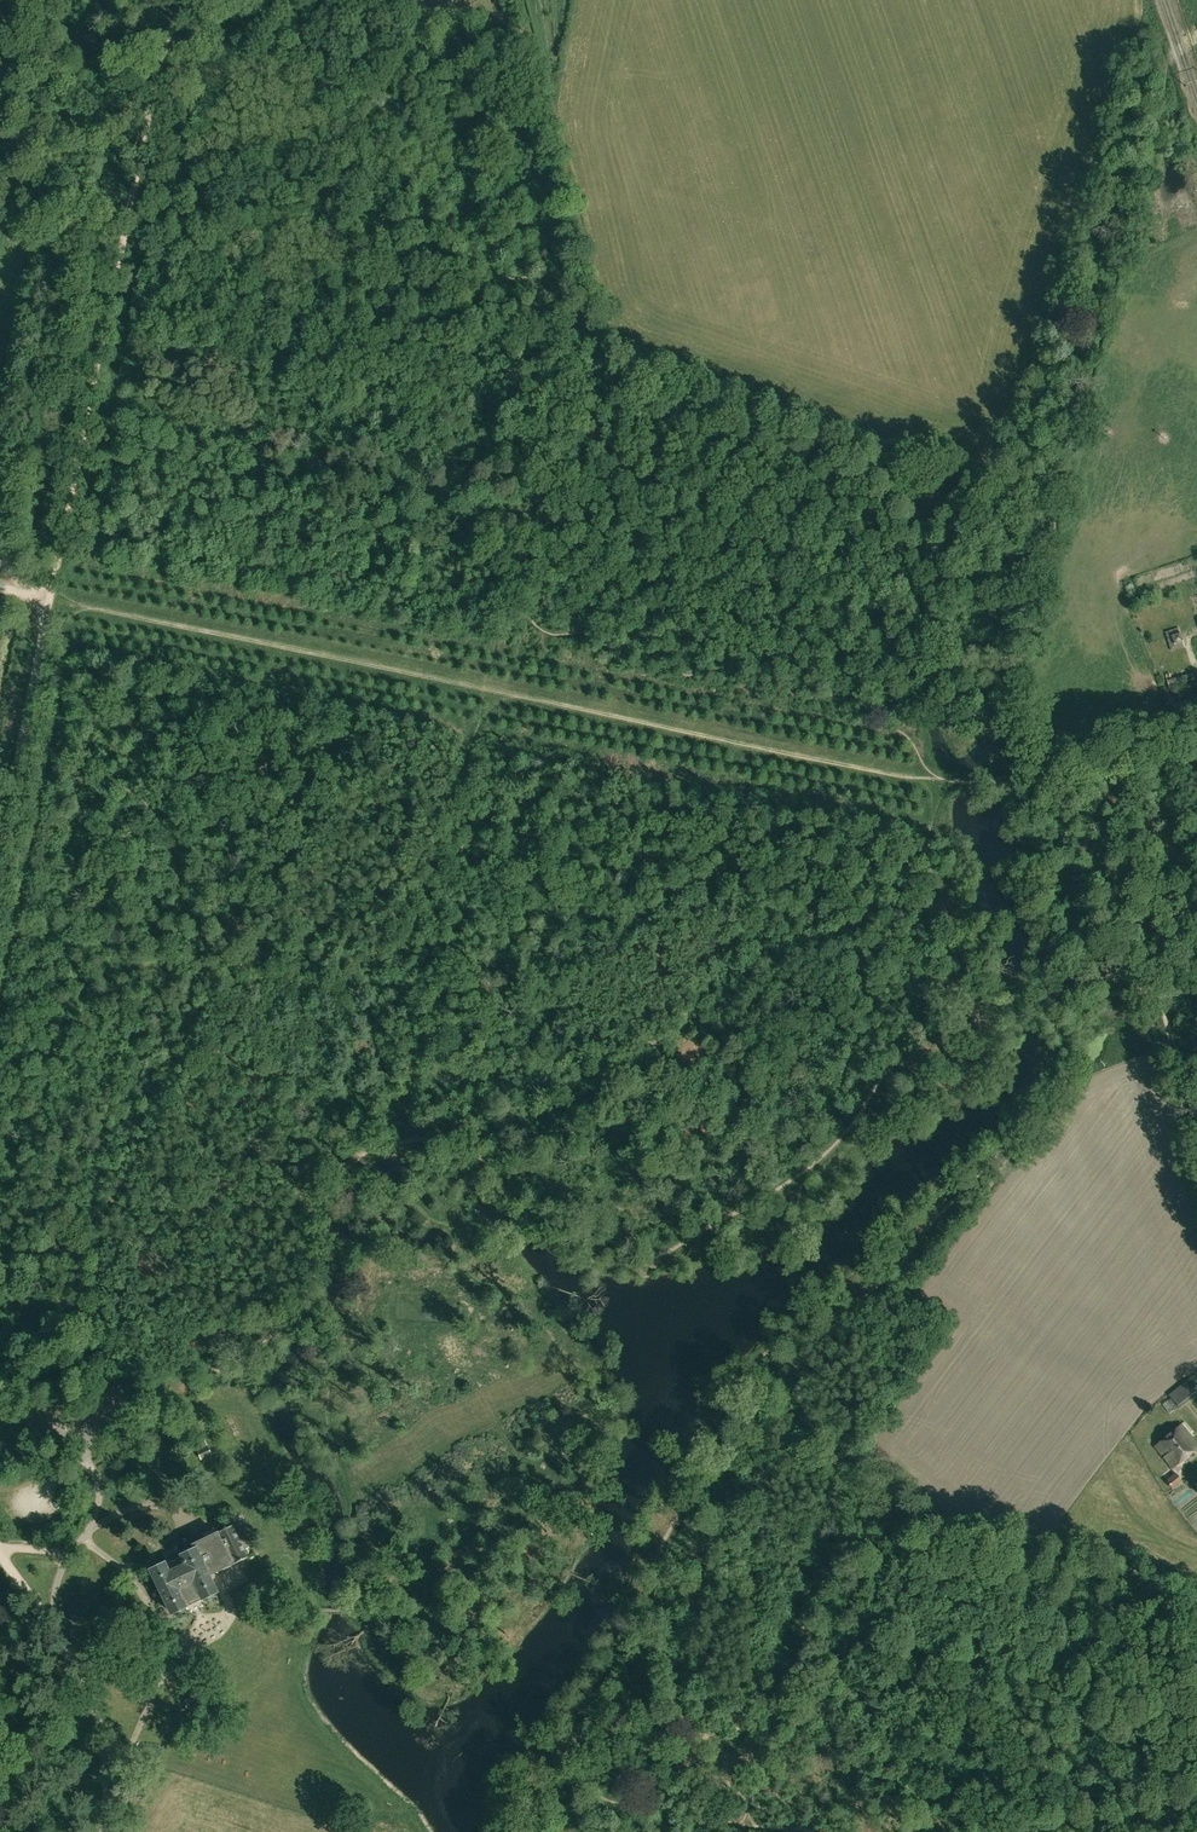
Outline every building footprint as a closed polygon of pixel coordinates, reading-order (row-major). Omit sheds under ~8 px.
[(1184,665),(1196,663),(1192,645),(1181,647),(1184,665)] [(1169,1394),(1168,1395),(1171,1398),(1163,1404),(1170,1413),(1178,1407),(1179,1409),(1196,1395),(1196,1393),(1187,1380),(1169,1394)] [(1196,1449),(1196,1442),(1183,1425),(1156,1447),(1173,1468),(1196,1449)] [(223,1468),(217,1455),(209,1459),(215,1472),(223,1468)] [(1177,1474),(1168,1482),(1173,1488),(1182,1481),(1177,1474)] [(1177,1491),(1182,1500),(1193,1495),(1188,1485),(1177,1491)] [(151,1571),(172,1614),(216,1593),(209,1577),(248,1558),(244,1548),(251,1545),(245,1533),(238,1536),(233,1526),(193,1545),(195,1550),(151,1571)]
